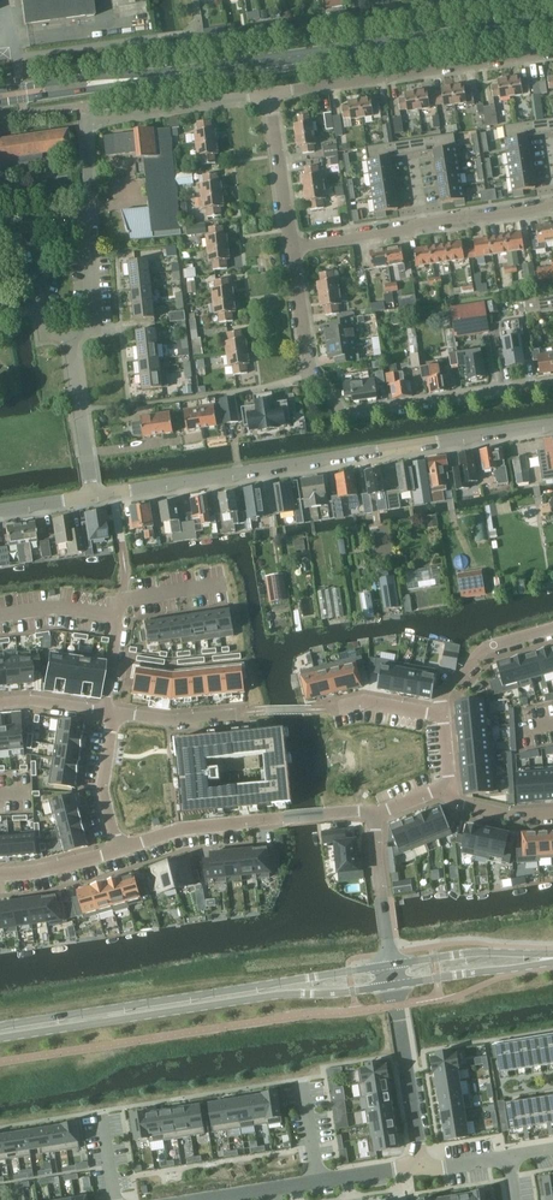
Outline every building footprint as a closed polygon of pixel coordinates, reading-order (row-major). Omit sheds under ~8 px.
[(22,5),(25,25),(95,15),(93,0),(21,0),(22,5)] [(260,12),(248,13),(249,20),(250,20),(259,19),(260,19),(260,12)] [(211,29),(203,30),(205,41),(212,40),(211,29)] [(521,76),(509,78),(512,96),(524,94),(523,92),(530,91),(528,80),(522,81),(521,76)] [(501,98),(512,96),(509,78),(498,79),(499,84),(491,85),(493,96),(500,95),(501,98)] [(546,81),(539,82),(540,94),(547,93),(546,81)] [(465,89),(465,84),(453,86),(456,104),(466,102),(467,105),(475,104),(472,88),(465,89)] [(444,106),(456,104),(453,86),(442,88),(442,92),(435,93),(437,104),(444,103),(444,106)] [(431,108),(430,105),(437,104),(435,93),(429,94),(428,89),(416,91),(419,109),(431,108)] [(408,111),(419,109),(416,91),(405,93),(406,98),(399,99),(400,110),(407,109),(408,111)] [(371,98),(360,99),(363,117),(374,116),(374,113),(381,112),(379,101),(372,102),(371,98)] [(352,127),(351,119),(363,117),(360,99),(348,101),(349,106),(342,107),(344,118),(345,128),(352,127)] [(477,104),(478,116),(485,115),(484,107),(483,103),(477,104)] [(495,106),(484,107),(485,115),(487,127),(498,125),(495,106)] [(542,110),(534,111),(535,121),(539,120),(544,119),(542,110)] [(331,113),(324,114),(326,130),(334,129),(331,113)] [(295,124),(296,135),(314,132),(313,121),(310,122),(309,114),(298,116),(299,123),(295,124)] [(343,135),(340,116),(333,117),(336,136),(343,135)] [(438,116),(432,117),(434,128),(440,128),(438,116)] [(401,117),(393,118),(395,134),(403,133),(401,117)] [(517,124),(502,126),(504,139),(527,136),(526,131),(533,130),(533,135),(549,133),(547,119),(544,119),(539,120),(535,121),(523,123),(519,123),(517,124)] [(195,131),(196,144),(217,141),(215,129),(212,129),(211,121),(198,122),(199,131),(195,131)] [(390,125),(382,126),(385,141),(385,144),(393,142),(393,139),(390,125)] [(138,159),(145,158),(150,210),(122,213),(128,235),(129,235),(131,240),(135,239),(135,240),(182,235),(173,155),(171,129),(170,129),(153,130),(153,128),(135,130),(135,133),(105,136),(107,156),(137,152),(138,159)] [(67,129),(0,139),(0,166),(7,165),(8,168),(9,170),(10,173),(20,168),(28,169),(27,162),(40,160),(41,157),(41,155),(41,153),(70,149),(67,129)] [(316,144),(314,132),(296,135),(298,146),(302,146),(303,153),(314,152),(313,144),(316,144)] [(454,133),(409,140),(411,154),(427,152),(426,146),(433,145),(433,150),(456,146),(454,133)] [(529,149),(527,136),(504,139),(506,152),(529,149)] [(409,140),(365,147),(367,160),(389,157),(388,152),(395,151),(396,156),(411,154),(409,140)] [(218,154),(217,141),(196,144),(198,156),(202,156),(203,164),(215,163),(215,154),(218,154)] [(337,145),(324,147),(326,158),(339,156),(337,145)] [(435,163),(458,160),(456,146),(433,150),(435,163)] [(508,165),(531,161),(529,149),(506,152),(508,165)] [(338,157),(331,158),(332,166),(339,165),(338,157)] [(391,170),(389,157),(367,160),(369,173),(391,170)] [(253,159),(238,161),(240,173),(255,171),(253,159)] [(460,172),(458,160),(435,163),(437,176),(460,172)] [(508,165),(510,178),(533,174),(531,161),(508,165)] [(302,177),(304,189),(325,186),(323,174),(319,174),(318,165),(305,167),(306,176),(302,177)] [(371,186),(393,183),(391,170),(369,173),(371,186)] [(175,174),(176,181),(177,186),(193,184),(192,172),(175,174)] [(437,176),(439,189),(462,185),(460,172),(437,176)] [(216,173),(200,175),(202,197),(223,194),(221,181),(217,182),(216,173)] [(522,190),(535,188),(533,174),(510,178),(513,196),(523,195),(522,190)] [(371,186),(373,199),(395,196),(393,183),(371,186)] [(455,205),(464,204),(462,185),(439,189),(442,202),(454,200),(455,205)] [(306,202),(310,201),(311,210),(324,208),(323,199),(326,199),(325,186),(304,189),(306,202)] [(342,186),(335,188),(337,197),(344,196),(342,186)] [(494,189),(489,190),(491,200),(496,199),(496,198),(501,197),(501,191),(495,192),(494,189)] [(223,194),(202,197),(204,209),(207,208),(208,217),(221,215),(220,207),(224,207),(223,194)] [(385,211),(397,209),(395,196),(373,199),(376,217),(385,216),(385,211)] [(189,211),(187,199),(179,200),(180,211),(189,211)] [(206,234),(205,223),(186,225),(187,236),(206,234)] [(531,235),(534,250),(546,248),(545,242),(552,241),(552,237),(551,223),(536,226),(535,226),(536,234),(531,235)] [(206,237),(208,250),(229,247),(227,235),(223,235),(222,226),(209,228),(210,237),(206,237)] [(507,252),(508,263),(509,263),(511,273),(517,272),(516,266),(519,265),(517,251),(524,249),(521,233),(505,235),(508,252),(507,252)] [(505,235),(489,238),(492,254),(507,252),(508,252),(505,235)] [(485,264),(484,255),(492,254),(489,238),(473,240),(475,248),(468,249),(469,258),(477,257),(478,265),(485,264)] [(448,261),(469,258),(468,249),(462,250),(461,242),(445,244),(448,261)] [(445,244),(430,247),(432,263),(448,261),(445,244)] [(401,246),(386,248),(388,266),(398,265),(399,272),(405,270),(401,246)] [(176,247),(166,248),(167,257),(177,256),(176,247)] [(230,259),(229,247),(208,250),(209,262),(213,261),(214,270),(227,268),(226,260),(230,259)] [(416,266),(432,263),(430,247),(414,249),(416,266)] [(370,251),(373,269),(388,266),(386,248),(370,251)] [(128,262),(130,276),(150,274),(148,259),(128,262)] [(537,269),(539,281),(548,279),(552,278),(552,260),(550,260),(551,266),(546,267),(537,269)] [(537,286),(533,263),(527,264),(523,265),(526,288),(537,286)] [(187,269),(184,270),(185,278),(195,277),(194,268),(193,265),(186,266),(187,269)] [(181,279),(180,270),(173,271),(174,280),(181,279)] [(317,282),(319,295),(340,292),(338,279),(334,280),(333,271),(320,273),(321,282),(317,282)] [(150,274),(130,276),(131,290),(151,288),(150,274)] [(476,286),(477,292),(482,291),(487,290),(486,284),(482,285),(481,282),(479,282),(478,275),(474,275),(476,286)] [(215,281),(209,282),(210,290),(213,290),(214,302),(235,300),(233,287),(229,288),(228,279),(215,281)] [(473,286),(469,286),(453,289),(454,295),(469,292),(474,292),(473,286)] [(131,290),(133,305),(153,302),(151,288),(131,290)] [(392,291),(383,292),(385,302),(393,301),(392,291)] [(325,307),(326,315),(339,313),(338,305),(342,304),(340,292),(319,295),(321,307),(325,307)] [(544,297),(546,313),(552,312),(552,296),(544,297)] [(526,300),(528,315),(546,313),(544,297),(526,300)] [(176,299),(178,312),(185,311),(183,298),(176,299)] [(236,312),(235,300),(214,302),(215,315),(219,314),(220,323),(233,321),(232,313),(236,312)] [(499,312),(498,301),(488,302),(490,313),(499,312)] [(135,319),(155,317),(153,302),(133,305),(135,319)] [(457,330),(458,337),(489,332),(484,302),(451,308),(455,330),(457,330)] [(171,322),(178,321),(179,326),(186,325),(185,311),(178,312),(170,313),(171,322)] [(359,314),(359,321),(370,321),(370,334),(378,334),(377,313),(359,314)] [(405,316),(392,319),(393,324),(395,325),(400,325),(401,323),(406,322),(405,316)] [(196,319),(189,320),(192,338),(198,338),(196,319)] [(326,341),(327,342),(328,344),(355,340),(353,327),(355,327),(353,319),(329,322),(331,330),(326,330),(326,334),(325,336),(326,341)] [(500,322),(504,348),(507,367),(526,364),(519,319),(500,322)] [(188,339),(186,325),(179,326),(181,340),(188,339)] [(136,331),(138,345),(158,343),(156,329),(136,331)] [(226,342),(228,355),(248,352),(246,339),(243,340),(241,331),(228,333),(229,341),(226,342)] [(203,354),(201,337),(198,338),(192,338),(194,355),(203,354)] [(182,349),(189,348),(188,339),(181,340),(182,349)] [(359,353),(357,353),(355,340),(328,344),(328,347),(327,348),(328,353),(329,354),(330,358),(335,358),(336,365),(338,365),(360,361),(359,353)] [(159,357),(158,343),(138,345),(139,360),(159,357)] [(539,350),(532,351),(534,361),(539,360),(541,373),(552,371),(552,353),(540,355),(539,350)] [(465,354),(457,355),(458,365),(458,368),(466,367),(468,379),(469,379),(470,380),(476,379),(477,378),(485,376),(482,356),(481,356),(481,351),(465,354)] [(233,366),(235,375),(248,373),(246,365),(250,364),(248,352),(228,355),(229,367),(233,366)] [(456,352),(449,354),(450,366),(452,366),(452,369),(458,368),(458,365),(457,355),(456,352)] [(413,368),(422,367),(421,363),(420,354),(412,355),(413,368)] [(141,374),(161,372),(159,357),(139,360),(141,374)] [(204,359),(197,360),(198,373),(199,373),(199,375),(206,374),(206,372),(204,359)] [(422,368),(420,368),(422,379),(427,378),(430,393),(449,390),(448,389),(455,388),(453,375),(447,376),(446,375),(440,376),(438,365),(438,361),(421,363),(422,367),(422,368)] [(387,374),(386,374),(387,386),(390,385),(393,399),(411,396),(411,394),(418,393),(416,382),(410,383),(410,381),(404,382),(402,371),(398,372),(397,364),(386,366),(387,374)] [(193,377),(192,369),(184,370),(185,378),(193,377)] [(383,371),(377,372),(378,382),(385,381),(383,371)] [(161,372),(141,374),(142,390),(169,387),(167,372),(161,372)] [(377,398),(374,379),(369,380),(368,372),(350,375),(342,376),(343,383),(346,398),(353,397),(354,402),(377,398)] [(272,392),(263,393),(268,429),(278,427),(278,426),(286,425),(286,420),(290,419),(288,401),(274,403),(272,392)] [(268,429),(263,393),(254,395),(255,405),(242,407),(245,426),(250,425),(251,430),(259,429),(259,430),(268,429)] [(235,398),(221,400),(225,424),(239,422),(235,398)] [(196,409),(185,410),(188,431),(203,429),(200,408),(199,401),(194,401),(196,409)] [(212,407),(200,408),(203,429),(212,428),(218,427),(218,426),(215,406),(212,407)] [(171,413),(156,415),(159,435),(174,433),(171,413)] [(143,435),(144,437),(159,435),(156,415),(141,417),(141,422),(132,423),(134,436),(143,435)] [(545,441),(546,450),(539,451),(544,481),(552,479),(552,440),(545,441)] [(507,468),(506,468),(502,451),(497,451),(497,450),(482,452),(485,470),(495,469),(496,479),(497,485),(509,483),(508,479),(507,468)] [(477,481),(476,479),(472,452),(460,454),(462,467),(454,468),(458,490),(468,488),(467,482),(477,481)] [(431,474),(428,474),(432,498),(433,503),(437,502),(437,501),(445,500),(443,491),(447,490),(446,485),(445,479),(449,479),(448,472),(446,456),(429,459),(431,474)] [(517,484),(530,482),(526,456),(513,458),(517,484)] [(401,490),(386,492),(389,507),(388,507),(388,510),(401,508),(399,495),(402,494),(402,495),(414,493),(416,505),(432,503),(425,462),(398,467),(401,490)] [(380,509),(388,507),(389,507),(386,492),(383,478),(382,478),(381,471),(366,473),(369,494),(362,495),(365,514),(372,513),(370,495),(377,494),(380,509)] [(332,497),(333,501),(335,518),(335,517),(343,516),(340,499),(349,498),(351,508),(359,507),(354,475),(337,478),(340,496),(332,497)] [(318,507),(320,521),(335,518),(333,501),(328,502),(329,505),(328,506),(324,480),(303,483),(307,509),(318,507)] [(292,483),(275,486),(279,515),(296,512),(297,524),(304,523),(301,499),(294,500),(292,483)] [(243,512),(244,523),(246,531),(247,530),(253,529),(251,518),(265,516),(261,488),(247,490),(248,500),(246,500),(247,510),(250,510),(250,511),(244,512),(243,512)] [(217,515),(215,515),(217,524),(218,533),(218,535),(220,535),(236,532),(235,524),(244,523),(243,512),(238,513),(235,493),(220,495),(224,514),(217,515)] [(202,516),(203,524),(211,522),(210,516),(207,496),(191,499),(194,517),(202,516)] [(163,523),(171,522),(174,542),(190,540),(187,522),(180,523),(180,521),(179,521),(179,520),(180,520),(177,501),(160,503),(163,523)] [(147,540),(155,539),(151,506),(133,508),(134,520),(131,521),(132,531),(145,529),(147,540)] [(109,526),(106,526),(104,513),(87,516),(88,523),(82,524),(86,551),(93,550),(92,541),(111,539),(109,526)] [(438,527),(436,515),(429,517),(426,517),(428,529),(431,529),(438,527)] [(82,531),(74,532),(72,518),(54,521),(58,546),(68,544),(70,555),(85,553),(82,531)] [(196,539),(195,528),(193,521),(187,522),(190,540),(196,539)] [(37,543),(34,524),(20,526),(26,563),(32,562),(29,544),(37,543)] [(19,564),(26,563),(20,526),(6,528),(9,547),(16,546),(19,564)] [(295,551),(301,550),(306,549),(304,539),(294,541),(295,551)] [(42,558),(51,556),(48,540),(39,542),(42,558)] [(0,547),(0,567),(9,566),(6,546),(0,547)] [(438,567),(406,572),(408,590),(441,585),(438,567)] [(457,575),(462,599),(485,595),(481,571),(457,575)] [(284,574),(266,576),(269,602),(288,599),(284,574)] [(394,577),(381,579),(385,609),(398,607),(394,577)] [(340,588),(318,592),(322,620),(344,616),(340,588)] [(370,593),(362,594),(365,615),(369,618),(374,617),(370,593)] [(410,594),(403,595),(406,612),(412,611),(410,594)] [(230,609),(217,611),(221,638),(234,636),(230,609)] [(217,611),(204,613),(208,640),(221,638),(217,611)] [(204,613),(191,615),(195,642),(208,640),(204,613)] [(191,615),(178,617),(181,638),(182,644),(195,642),(191,615)] [(178,617),(167,618),(170,640),(171,640),(181,638),(178,617)] [(167,618),(155,620),(158,642),(158,644),(171,642),(171,640),(170,640),(167,618)] [(145,630),(139,631),(141,642),(146,641),(147,643),(158,642),(155,620),(143,622),(145,630)] [(50,636),(43,638),(43,648),(51,648),(51,636),(50,636)] [(538,652),(544,675),(552,673),(552,655),(551,648),(538,652)] [(64,655),(60,679),(65,679),(64,687),(73,688),(78,654),(64,652),(63,655),(64,655)] [(538,652),(525,655),(531,679),(544,675),(538,652)] [(31,653),(16,654),(17,658),(16,658),(18,683),(33,682),(32,670),(39,669),(38,657),(31,657),(31,653)] [(50,653),(45,684),(54,685),(55,678),(60,679),(64,655),(63,655),(50,653)] [(78,654),(73,688),(82,690),(83,682),(88,683),(91,656),(78,654)] [(525,655),(511,659),(520,688),(533,684),(531,679),(525,655)] [(91,656),(88,683),(93,684),(92,691),(101,692),(106,658),(91,656)] [(355,658),(341,661),(348,690),(362,687),(358,672),(365,670),(362,656),(355,658)] [(16,658),(4,659),(6,684),(18,683),(16,658)] [(376,658),(373,673),(381,674),(378,689),(392,692),(397,662),(383,660),(376,658)] [(496,680),(494,680),(496,687),(498,694),(506,692),(520,688),(511,659),(498,663),(502,678),(496,680)] [(341,661),(328,664),(335,693),(348,690),(341,661)] [(397,662),(392,692),(405,694),(410,665),(397,662)] [(328,664),(315,668),(322,697),(335,693),(328,664)] [(410,665),(405,694),(419,697),(424,667),(410,665)] [(135,668),(131,694),(170,700),(245,692),(242,666),(171,674),(135,668)] [(424,667),(419,697),(433,699),(438,670),(424,667)] [(315,668),(301,671),(308,700),(322,697),(315,668)] [(464,703),(457,704),(458,717),(457,717),(491,714),(490,700),(478,701),(478,698),(471,699),(464,700),(464,703)] [(491,714),(457,717),(458,727),(458,730),(459,730),(459,731),(460,731),(461,743),(494,740),(493,727),(491,714)] [(14,726),(8,727),(10,751),(25,749),(22,718),(13,719),(14,726)] [(59,718),(57,732),(83,736),(85,722),(59,718)] [(0,720),(0,751),(10,751),(8,727),(3,727),(2,720),(0,720)] [(179,777),(183,815),(293,804),(285,729),(282,729),(175,740),(178,765),(179,777)] [(57,732),(55,745),(81,749),(83,736),(57,732)] [(494,740),(461,743),(462,755),(461,755),(461,756),(461,757),(461,759),(462,769),(496,765),(495,752),(494,740)] [(55,745),(53,758),(79,762),(81,749),(55,745)] [(53,758),(51,771),(77,774),(79,762),(53,758)] [(496,765),(462,769),(463,778),(463,781),(464,781),(464,782),(465,782),(466,795),(499,791),(498,778),(496,765)] [(544,767),(546,800),(552,800),(552,766),(544,767)] [(531,768),(517,768),(519,803),(529,802),(532,802),(533,802),(533,801),(546,800),(544,767),(531,768)] [(51,771),(49,784),(75,788),(77,774),(51,771)] [(75,795),(49,801),(53,815),(56,814),(79,808),(75,795)] [(441,806),(428,812),(439,839),(453,834),(450,828),(455,827),(452,820),(448,822),(445,815),(441,806)] [(79,808),(56,814),(59,826),(82,821),(79,808)] [(428,812),(416,817),(427,844),(439,839),(428,812)] [(416,817),(403,822),(414,850),(427,844),(416,817)] [(59,826),(56,827),(59,840),(62,839),(85,833),(82,821),(59,826)] [(403,822),(390,827),(401,855),(414,850),(403,822)] [(458,834),(457,843),(464,844),(462,853),(475,856),(482,827),(468,824),(465,836),(458,834)] [(482,827),(475,856),(490,859),(490,856),(489,856),(495,830),(482,827)] [(346,829),(322,832),(323,844),(335,842),(339,873),(360,871),(359,858),(359,852),(358,852),(357,839),(347,840),(346,829)] [(495,830),(489,856),(490,856),(503,859),(502,862),(510,864),(513,849),(506,848),(509,833),(495,830)] [(35,831),(22,832),(22,835),(24,856),(37,855),(36,838),(35,831)] [(551,831),(537,832),(539,859),(552,858),(551,831)] [(524,848),(517,849),(518,863),(540,862),(539,859),(537,832),(523,833),(524,848)] [(85,833),(62,839),(65,852),(88,846),(85,833)] [(22,835),(9,836),(11,857),(24,856),(22,835)] [(0,837),(0,858),(11,857),(9,836),(0,837)] [(268,847),(254,849),(257,874),(257,878),(271,877),(270,872),(277,871),(278,871),(276,854),(269,855),(268,847)] [(254,849),(239,850),(242,875),(257,874),(254,849)] [(239,850),(224,852),(227,881),(242,880),(242,875),(239,850)] [(211,859),(204,859),(206,879),(213,878),(214,883),(227,881),(224,852),(211,853),(211,859)] [(189,857),(170,862),(177,889),(196,884),(195,881),(201,879),(198,870),(192,872),(189,857)] [(155,881),(149,883),(152,892),(157,891),(158,894),(177,889),(170,862),(151,867),(155,881)] [(134,874),(121,878),(128,902),(143,898),(149,896),(143,878),(136,880),(134,874)] [(121,878),(106,882),(113,906),(114,910),(115,912),(129,908),(129,906),(128,902),(121,878)] [(411,880),(393,882),(395,894),(413,892),(411,880)] [(106,882),(91,886),(98,911),(113,906),(106,882)] [(73,901),(69,902),(73,918),(98,911),(91,886),(78,890),(79,896),(72,898),(73,901)] [(57,895),(43,897),(47,922),(48,925),(68,922),(65,902),(58,903),(57,895)] [(43,897),(28,899),(32,924),(47,922),(43,897)] [(28,899),(13,901),(17,926),(32,924),(28,899)] [(0,909),(0,929),(4,928),(4,933),(18,931),(17,926),(13,901),(0,903),(0,904),(1,909),(0,909)] [(544,1037),(548,1065),(552,1064),(552,1036),(544,1037)] [(544,1037),(528,1040),(532,1068),(541,1066),(548,1065),(544,1037)] [(528,1040),(512,1043),(516,1070),(525,1069),(532,1068),(528,1040)] [(512,1043),(496,1045),(500,1073),(509,1071),(516,1070),(512,1043)] [(437,1057),(432,1057),(434,1072),(435,1072),(459,1068),(460,1068),(457,1053),(452,1054),(451,1051),(437,1053),(437,1057)] [(367,1068),(359,1069),(361,1083),(388,1079),(389,1079),(387,1065),(382,1065),(381,1062),(367,1064),(367,1068)] [(459,1068),(435,1072),(437,1085),(461,1082),(459,1068)] [(361,1083),(359,1084),(361,1097),(367,1096),(390,1093),(388,1079),(361,1083)] [(461,1082),(437,1085),(439,1099),(463,1095),(461,1082)] [(278,1091),(263,1094),(263,1095),(268,1124),(268,1125),(283,1122),(280,1108),(283,1108),(281,1095),(278,1095),(278,1091)] [(390,1093),(367,1096),(369,1110),(393,1106),(390,1093)] [(463,1095),(439,1099),(441,1112),(465,1108),(473,1107),(471,1094),(463,1095)] [(263,1095),(250,1097),(255,1126),(268,1124),(263,1095)] [(537,1098),(542,1125),(552,1124),(552,1095),(537,1098)] [(250,1097),(237,1099),(241,1128),(255,1126),(250,1097)] [(537,1098),(521,1100),(525,1128),(542,1125),(537,1098)] [(237,1099),(223,1101),(228,1130),(241,1128),(237,1099)] [(521,1100),(505,1103),(505,1105),(506,1110),(507,1115),(508,1120),(508,1125),(509,1130),(510,1130),(525,1128),(521,1100)] [(223,1101),(209,1103),(213,1133),(228,1130),(223,1101)] [(201,1105),(186,1107),(191,1136),(205,1134),(201,1105)] [(369,1110),(366,1111),(368,1124),(395,1120),(393,1106),(369,1110)] [(186,1107),(173,1109),(178,1138),(191,1136),(186,1107)] [(465,1108),(441,1112),(444,1126),(467,1122),(465,1108)] [(173,1109),(159,1111),(164,1140),(178,1138),(173,1109)] [(159,1111),(147,1113),(150,1138),(149,1138),(150,1143),(164,1140),(159,1111)] [(132,1118),(129,1119),(131,1132),(134,1132),(135,1140),(149,1138),(150,1138),(147,1113),(146,1112),(131,1115),(132,1118)] [(395,1120),(368,1124),(371,1137),(397,1133),(395,1120)] [(467,1122),(444,1126),(446,1140),(469,1136),(469,1134),(476,1133),(474,1121),(467,1122)] [(76,1122),(62,1124),(62,1125),(66,1150),(80,1148),(76,1122)] [(62,1125),(50,1127),(54,1152),(66,1150),(62,1125)] [(50,1127),(39,1129),(42,1148),(42,1154),(54,1152),(50,1127)] [(39,1129),(28,1131),(31,1150),(42,1148),(39,1129)] [(28,1131),(15,1133),(19,1157),(32,1155),(31,1150),(28,1131)] [(15,1133),(3,1135),(7,1159),(19,1157),(15,1133)] [(371,1137),(368,1138),(370,1152),(399,1147),(397,1133),(371,1137)] [(541,1183),(543,1195),(546,1195),(547,1199),(552,1199),(552,1176),(552,1177),(543,1178),(544,1182),(541,1183)] [(473,1192),(473,1193),(474,1199),(492,1199),(491,1193),(488,1194),(488,1190),(479,1191),(475,1192),(473,1192)]
